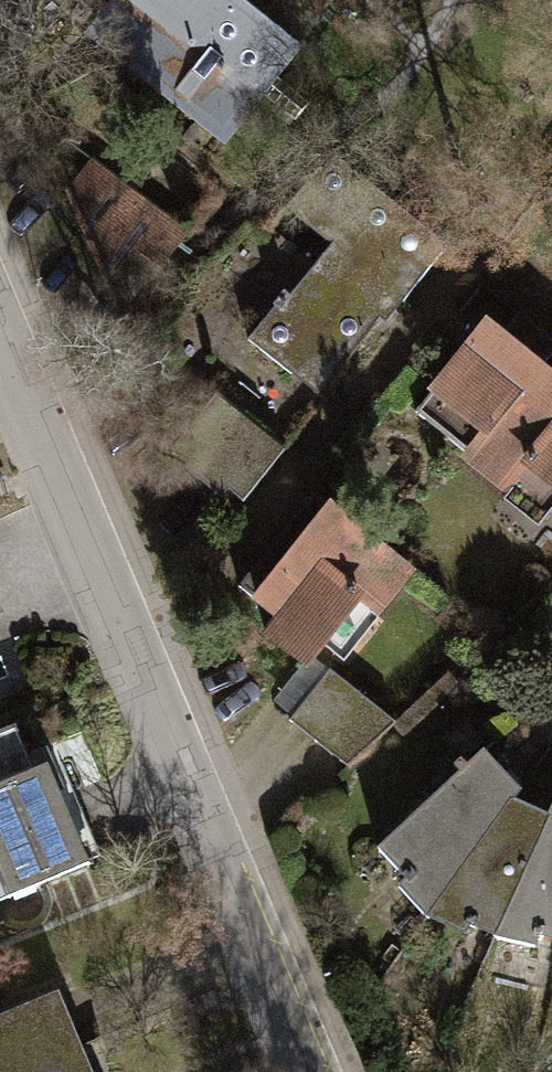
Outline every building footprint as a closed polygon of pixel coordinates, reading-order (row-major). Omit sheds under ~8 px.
[(90,16),(103,0),(70,0),(90,16)] [(293,48),(234,0),(132,0),(129,4),(155,24),(128,57),(224,134),(293,48)] [(293,48),(331,0),(234,0),(293,48)] [(345,162),(297,218),(341,256),(300,304),(295,300),(257,345),(328,405),(204,551),(227,570),(390,379),(372,364),(460,260),(345,162)] [(105,171),(83,206),(127,298),(151,263),(174,280),(201,244),(105,171)] [(405,392),(423,407),(413,419),(462,459),(456,467),(503,505),(500,509),(534,537),(551,516),(551,353),(482,297),(405,392)] [(327,498),(252,599),(278,618),(262,638),(303,668),(325,640),(353,660),(422,567),(327,498)] [(331,675),(294,719),(352,766),(389,722),(331,675)] [(483,751),(378,850),(430,906),(496,936),(551,934),(551,799),(546,811),(514,795),(518,784),(483,751)] [(0,801),(0,901),(4,910),(68,882),(60,864),(71,860),(38,784),(0,801)] [(0,1028),(0,1071),(87,1071),(59,1004),(0,1028)]
